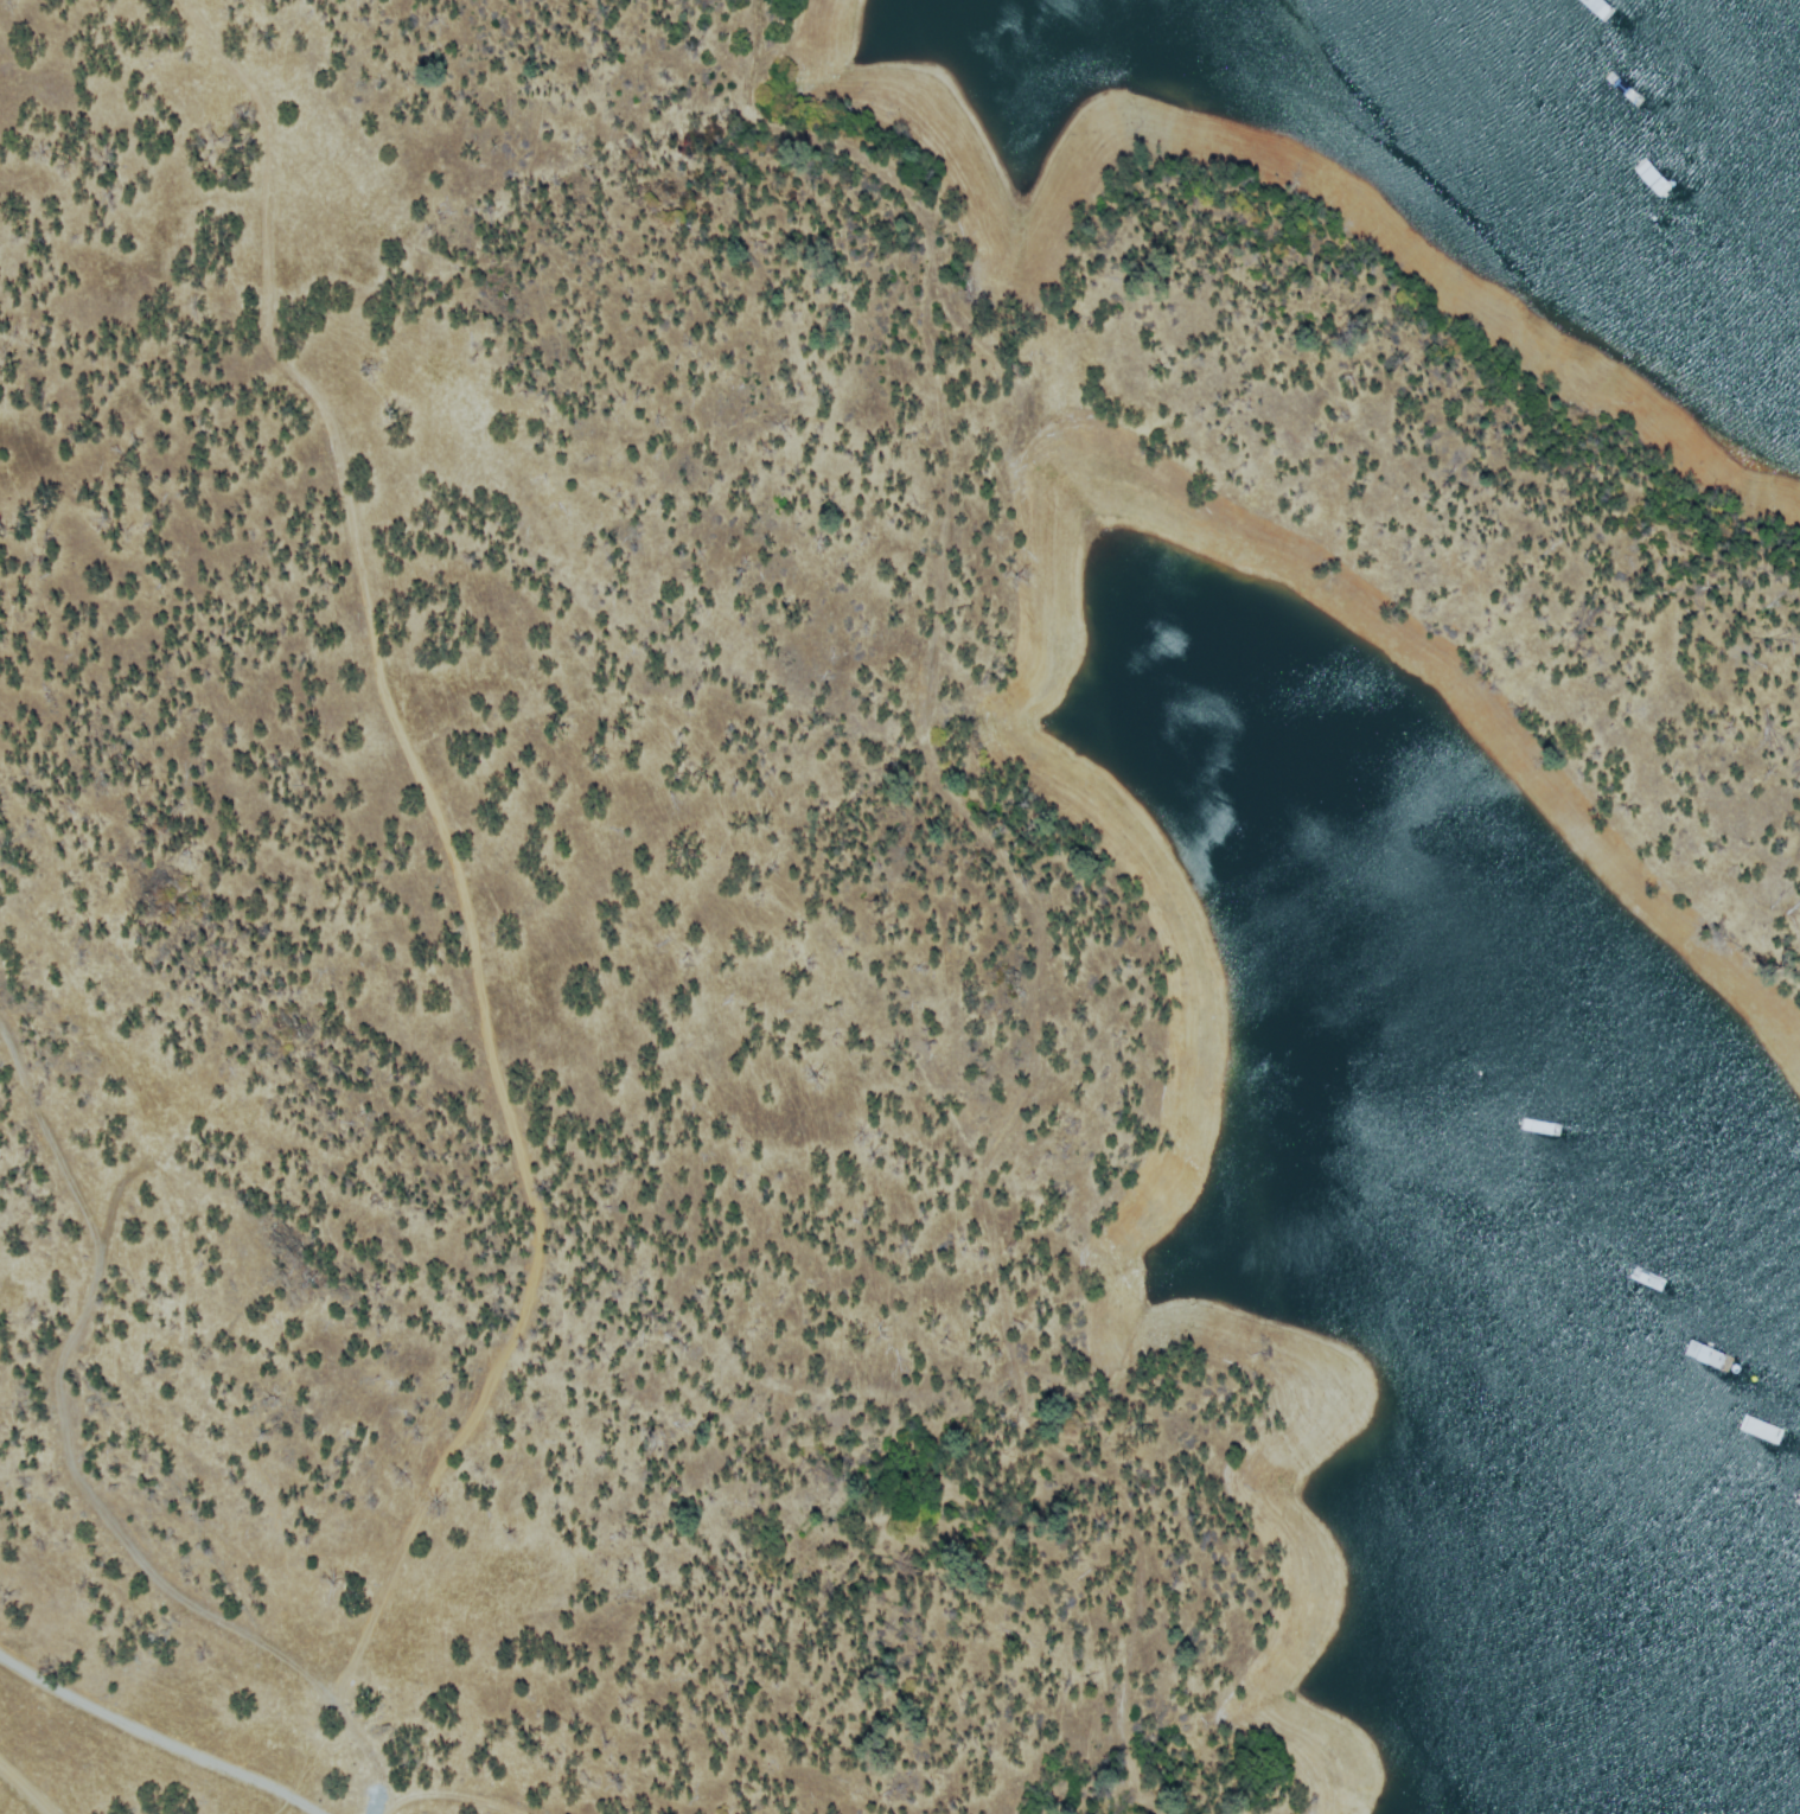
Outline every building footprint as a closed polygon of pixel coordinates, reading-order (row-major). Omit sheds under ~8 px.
[(1785,1560),(1785,1577),(1799,1577),(1799,1560),(1785,1560)]
